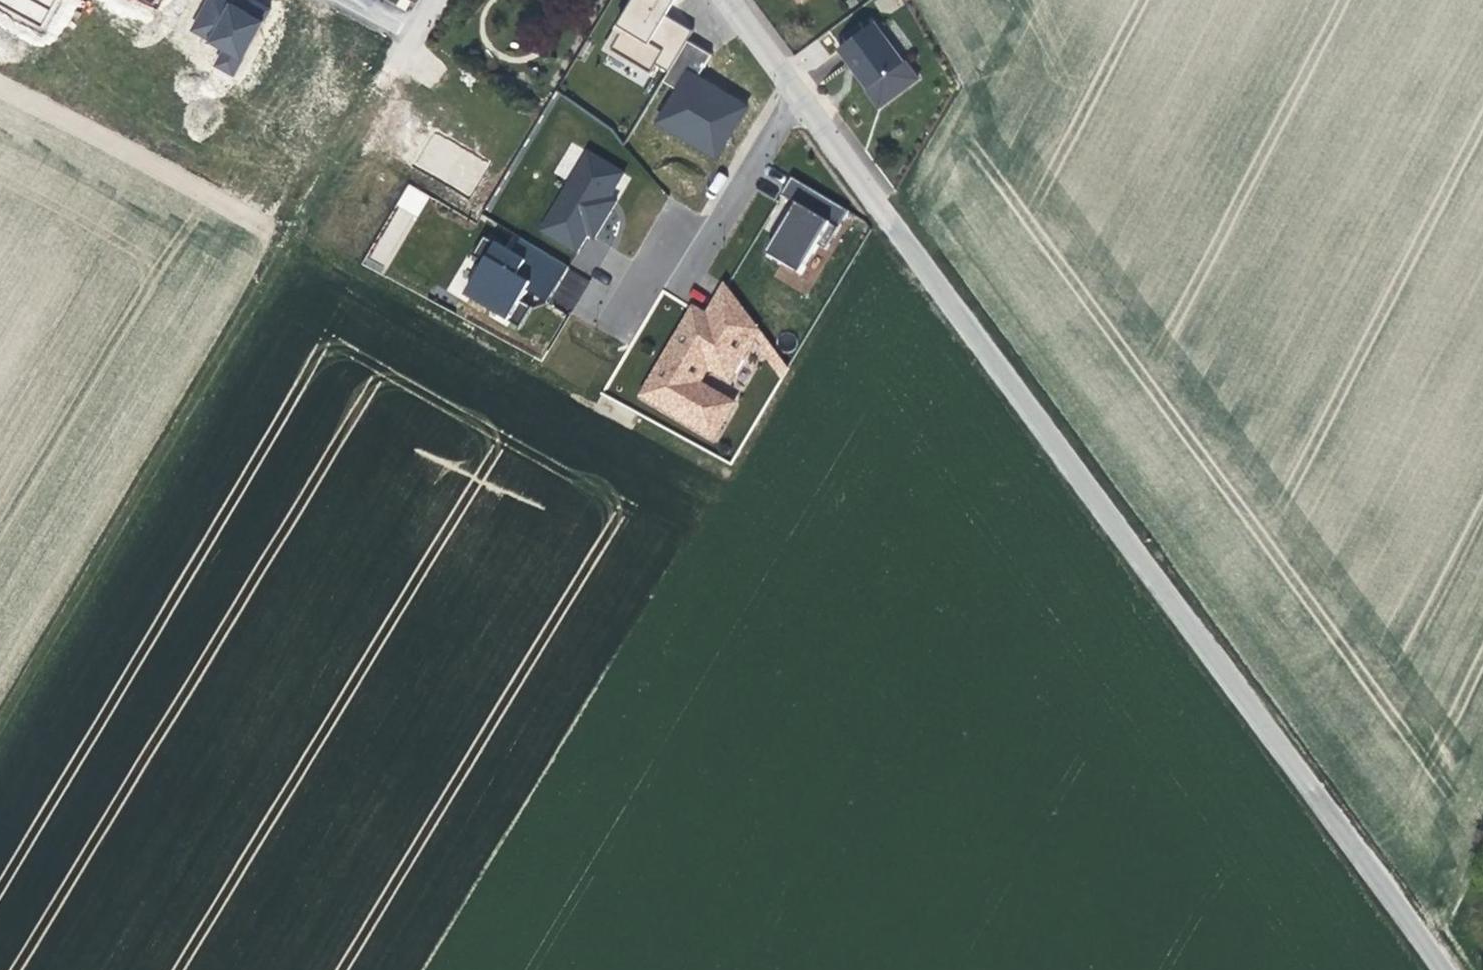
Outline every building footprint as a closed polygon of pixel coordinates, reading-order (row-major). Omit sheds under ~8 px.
[(53,0),(0,0),(0,7),(40,26),(53,0)] [(213,67),(234,77),(263,16),(229,0),(203,0),(188,33),(221,49),(213,67)] [(614,34),(670,67),(696,23),(676,12),(683,0),(634,0),(614,34)] [(918,79),(905,61),(904,62),(873,22),(838,47),(852,66),(854,65),(870,86),(866,89),(880,107),(918,79)] [(709,74),(695,65),(664,112),(720,147),(752,104),(709,74)] [(616,189),(627,172),(586,146),(539,220),(581,246),(593,227),(600,231),(612,213),(623,194),(616,189)] [(404,184),(369,268),(389,276),(424,192),(404,184)] [(846,218),(807,195),(792,221),(779,242),(811,261),(824,238),(831,242),(846,218)] [(471,279),(519,308),(536,282),(543,286),(553,292),(573,258),(503,220),(471,279)] [(743,395),(722,384),(760,326),(726,282),(711,312),(703,308),(696,304),(643,392),(717,437),(743,395)]
